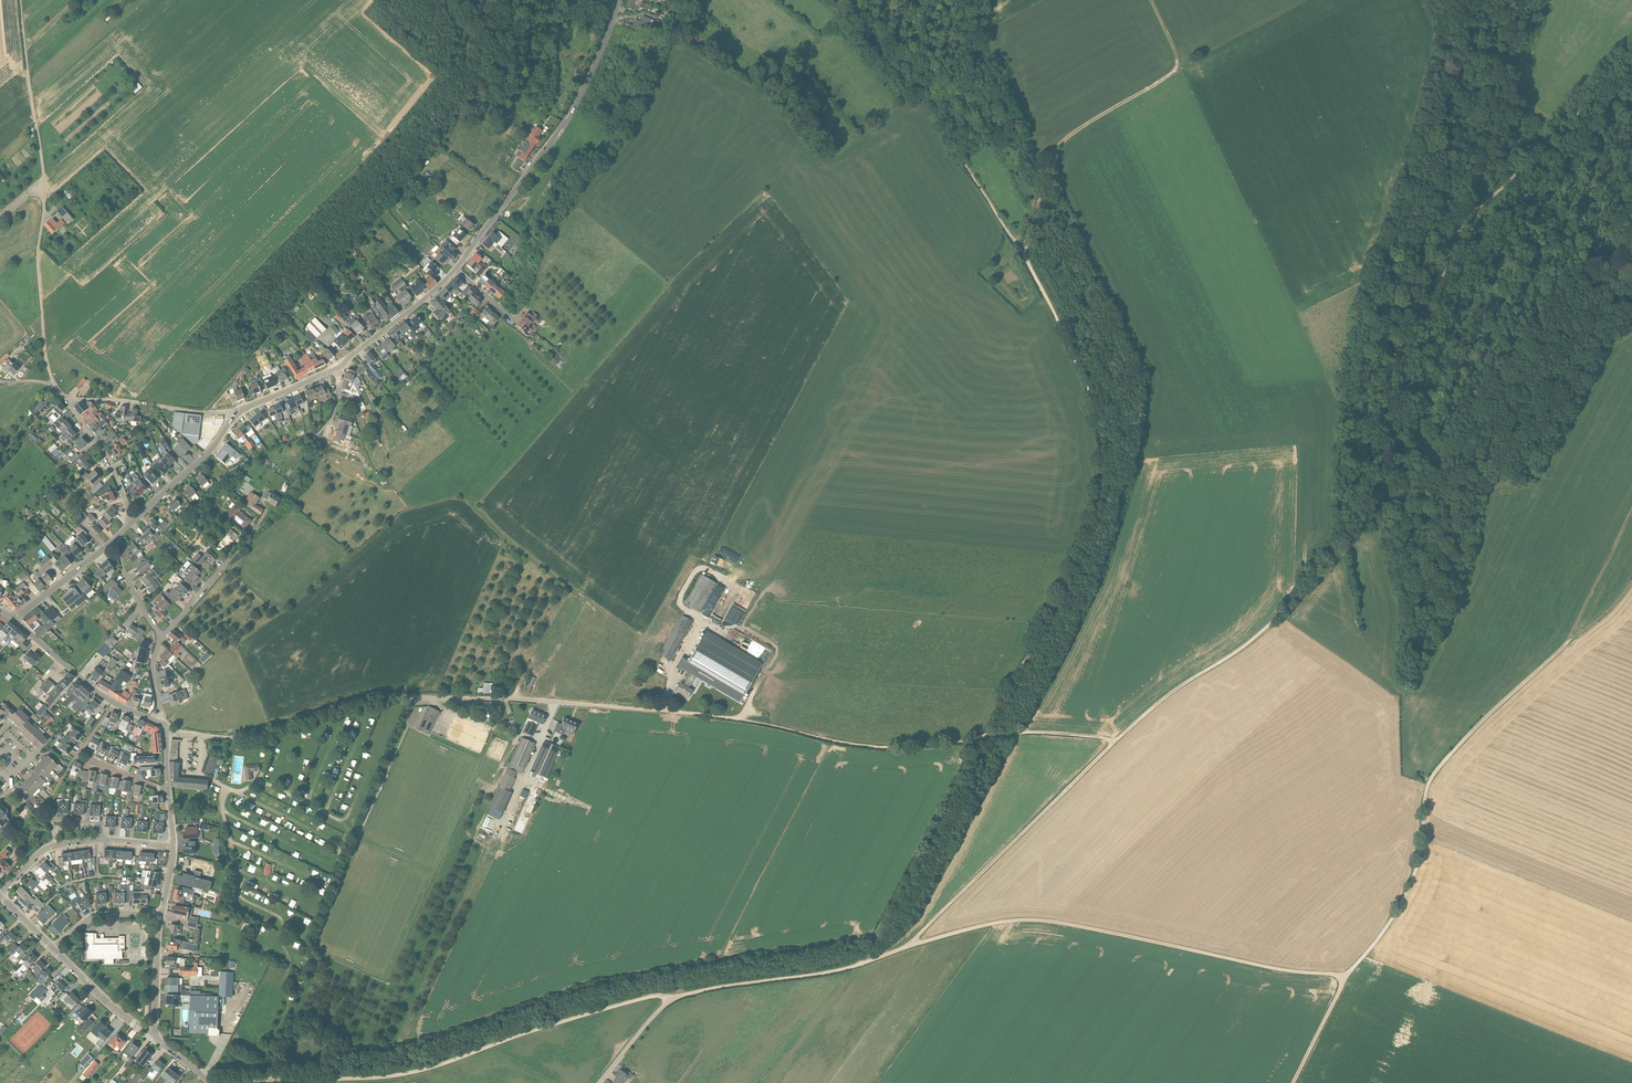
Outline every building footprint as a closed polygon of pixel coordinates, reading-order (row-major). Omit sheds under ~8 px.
[(639,0),(629,0),(626,8),(633,11),(635,11),(638,10),(640,8),(640,7),(642,8),(650,10),(652,7),(644,4),(642,3),(643,1),(639,0)] [(663,4),(664,2),(667,3),(666,5),(664,9),(670,12),(673,5),(668,3),(670,0),(656,0),(663,4)] [(638,29),(639,25),(644,27),(644,24),(656,29),(660,21),(657,20),(656,22),(643,16),(642,19),(641,19),(641,20),(642,20),(641,22),(637,21),(636,23),(634,23),(632,27),(638,29)] [(131,91),(135,95),(143,87),(139,83),(131,91)] [(526,142),(533,148),(536,143),(537,144),(541,139),(537,137),(542,131),(536,127),(532,134),(529,138),(526,142)] [(520,150),(528,155),(533,148),(526,142),(520,150)] [(524,161),(528,155),(520,150),(516,156),(519,158),(523,161),(524,161)] [(519,158),(512,168),(517,171),(523,161),(519,158)] [(61,216),(65,213),(61,208),(57,212),(61,216)] [(68,224),(73,220),(68,214),(63,218),(68,224)] [(461,219),(460,220),(463,222),(462,224),(463,225),(469,231),(474,225),(463,217),(461,219)] [(61,220),(56,224),(52,219),(45,226),(52,234),(64,224),(61,220)] [(460,242),(466,235),(459,229),(453,236),(453,237),(451,240),(457,245),(459,242),(460,242)] [(493,232),(489,238),(497,244),(498,245),(500,242),(504,245),(508,239),(502,234),(499,237),(496,235),(493,232)] [(489,238),(483,245),(488,249),(492,245),(492,244),(496,247),(500,251),(502,249),(501,248),(498,245),(497,244),(489,238)] [(422,251),(425,255),(433,247),(431,244),(429,242),(426,245),(427,247),(422,251)] [(444,244),(439,248),(441,250),(442,252),(443,253),(447,257),(449,259),(452,260),(453,259),(454,260),(456,258),(455,257),(456,256),(453,252),(456,249),(450,243),(447,247),(444,244)] [(434,252),(438,257),(442,252),(441,250),(440,249),(438,248),(434,252)] [(438,257),(435,259),(442,265),(445,262),(446,263),(448,261),(441,254),(438,257)] [(475,254),(471,259),(485,270),(487,268),(480,262),(482,259),(475,254)] [(471,259),(466,265),(474,271),(476,268),(479,270),(475,275),(479,278),(483,273),(485,270),(471,259)] [(425,267),(423,270),(429,275),(434,279),(438,274),(436,272),(439,268),(433,262),(432,263),(431,262),(430,262),(429,263),(429,264),(430,265),(427,268),(426,267),(425,267)] [(494,271),(490,274),(495,280),(499,277),(494,271)] [(429,275),(424,279),(428,283),(425,285),(429,290),(437,283),(434,279),(429,275)] [(484,286),(490,280),(484,275),(479,282),(484,286)] [(458,277),(451,284),(457,290),(461,286),(462,287),(465,284),(464,284),(458,277)] [(490,280),(484,286),(489,291),(495,284),(497,282),(492,278),(490,280)] [(413,284),(409,288),(413,291),(412,292),(417,296),(426,289),(417,279),(412,284),(413,284)] [(489,291),(494,295),(500,289),(505,283),(503,280),(497,287),(495,284),(489,291)] [(404,281),(395,288),(397,291),(398,291),(401,294),(399,295),(400,296),(397,299),(403,307),(409,302),(409,301),(412,298),(406,290),(408,288),(404,281)] [(505,294),(502,291),(507,285),(508,284),(505,283),(500,289),(494,295),(500,300),(505,294)] [(451,296),(454,293),(457,295),(457,294),(462,298),(464,295),(461,293),(457,290),(451,284),(445,290),(451,296)] [(467,293),(465,296),(475,305),(476,305),(478,306),(480,303),(479,301),(480,299),(475,295),(477,292),(472,288),(467,293)] [(451,296),(445,290),(439,296),(445,302),(451,296)] [(438,296),(431,303),(434,307),(437,310),(433,313),(435,315),(432,317),(437,322),(439,320),(450,311),(444,305),(445,304),(438,296)] [(354,297),(345,303),(348,307),(355,315),(360,311),(353,304),(357,301),(354,297)] [(372,300),(369,302),(371,306),(375,311),(374,312),(379,318),(377,320),(380,323),(385,319),(378,309),(379,309),(375,303),(372,300)] [(375,303),(379,309),(378,309),(385,319),(387,322),(399,313),(392,303),(386,308),(384,305),(380,300),(375,303)] [(494,325),(496,322),(500,318),(488,308),(482,315),(494,325)] [(474,317),(477,314),(479,312),(476,309),(471,314),(474,317)] [(363,318),(373,330),(377,327),(376,326),(380,323),(377,320),(379,318),(374,312),(372,314),(371,314),(369,316),(368,314),(363,318)] [(528,327),(529,326),(535,319),(540,323),(542,320),(533,313),(531,316),(527,313),(521,321),(528,327)] [(337,339),(344,346),(349,342),(342,335),(336,328),(332,323),(323,314),(320,318),(329,327),(339,338),(337,339)] [(423,322),(417,316),(411,321),(413,324),(410,326),(415,332),(418,329),(417,327),(423,322)] [(310,331),(317,339),(326,330),(315,318),(306,327),(310,331)] [(347,323),(357,334),(363,328),(353,318),(347,323)] [(521,321),(517,326),(523,331),(522,332),(528,336),(531,332),(533,329),(529,326),(528,327),(521,321)] [(280,328),(284,331),(289,325),(285,322),(280,328)] [(398,328),(405,336),(406,335),(406,336),(409,334),(413,339),(414,338),(417,336),(405,322),(398,328)] [(345,333),(339,326),(336,328),(342,335),(345,333)] [(398,346),(398,345),(401,342),(406,337),(405,336),(398,328),(389,336),(398,346)] [(348,330),(345,333),(342,335),(349,342),(354,337),(348,330)] [(341,350),(344,346),(337,339),(331,345),(334,347),(336,345),(339,347),(338,348),(339,349),(340,349),(341,350)] [(389,339),(380,346),(387,353),(391,350),(393,352),(395,350),(394,349),(396,347),(389,339)] [(312,344),(310,347),(316,353),(319,351),(312,344)] [(380,346),(377,349),(375,350),(383,360),(389,356),(387,353),(380,346)] [(335,357),(328,350),(326,351),(323,347),(319,351),(330,362),(329,361),(332,358),(333,359),(335,357)] [(308,355),(316,370),(326,365),(322,360),(320,357),(317,359),(316,358),(313,352),(308,355)] [(370,352),(364,357),(369,363),(366,365),(378,379),(383,375),(377,368),(377,369),(373,365),(377,361),(370,352)] [(297,372),(295,369),(297,368),(287,353),(281,357),(296,380),(300,377),(303,376),(303,375),(301,370),(297,372)] [(0,359),(0,363),(0,364),(4,361),(8,357),(9,356),(7,354),(3,357),(0,359)] [(555,354),(550,360),(555,365),(560,360),(558,358),(559,357),(555,354)] [(303,376),(316,370),(308,355),(301,358),(303,362),(306,368),(301,370),(303,375),(303,376)] [(8,364),(2,370),(6,374),(8,372),(14,364),(7,358),(4,361),(8,364)] [(14,364),(8,372),(13,376),(20,369),(19,368),(22,365),(17,361),(14,364)] [(355,372),(356,372),(360,376),(364,373),(367,375),(371,372),(364,363),(360,365),(361,366),(358,369),(355,372)] [(273,369),(276,373),(281,383),(288,379),(285,374),(287,372),(285,368),(280,371),(278,366),(273,369)] [(345,379),(344,379),(352,382),(359,395),(362,394),(357,385),(361,383),(358,377),(356,378),(355,377),(356,372),(355,372),(348,369),(346,373),(346,374),(345,379)] [(402,370),(397,374),(404,383),(409,379),(402,370)] [(377,379),(371,372),(367,375),(373,382),(377,379)] [(263,378),(267,389),(276,386),(271,374),(263,378)] [(250,385),(250,386),(254,395),(262,392),(260,387),(264,385),(261,377),(256,379),(258,383),(250,385)] [(86,380),(84,379),(84,378),(76,387),(78,389),(86,380)] [(344,379),(342,388),(349,390),(349,392),(349,393),(359,397),(359,395),(352,382),(344,379)] [(238,391),(237,386),(238,385),(237,381),(235,382),(232,385),(238,401),(245,398),(241,390),(238,391)] [(318,397),(319,398),(326,395),(326,396),(331,394),(327,387),(323,388),(322,386),(315,390),(318,397)] [(310,399),(306,401),(310,408),(314,406),(311,401),(318,397),(315,390),(315,389),(307,393),(310,399)] [(300,396),(294,399),(297,406),(304,403),(300,396)] [(299,411),(297,406),(294,399),(287,402),(288,403),(284,405),(289,416),(299,411)] [(37,408),(34,412),(38,416),(42,413),(50,405),(46,401),(43,403),(41,401),(38,405),(37,405),(36,407),(37,408)] [(82,402),(75,407),(81,415),(87,410),(90,408),(88,405),(88,404),(85,406),(82,403),(82,402)] [(358,404),(362,412),(366,410),(362,402),(358,404)] [(60,403),(47,416),(49,419),(53,415),(58,419),(61,416),(59,414),(65,409),(60,403)] [(281,404),(274,407),(277,414),(280,422),(283,422),(282,419),(283,419),(280,413),(284,412),(281,404)] [(87,410),(81,415),(84,419),(88,415),(91,413),(95,410),(92,407),(94,406),(93,405),(93,406),(90,408),(87,410)] [(123,420),(127,421),(128,413),(125,413),(126,407),(121,406),(120,414),(115,413),(114,418),(123,419),(123,420)] [(280,422),(277,414),(274,407),(267,410),(270,417),(274,416),(276,421),(277,421),(278,423),(280,422)] [(128,414),(128,421),(141,422),(141,417),(137,417),(138,410),(133,409),(132,414),(129,414),(128,414)] [(87,424),(90,428),(98,420),(97,419),(102,414),(100,412),(98,414),(97,412),(95,410),(91,413),(95,417),(87,424)] [(194,445),(198,441),(201,416),(174,412),(173,426),(194,445)] [(261,413),(255,417),(260,423),(266,419),(261,413)] [(102,414),(97,419),(98,420),(99,421),(101,423),(104,420),(106,418),(104,416),(102,414)] [(101,423),(98,426),(103,431),(112,423),(107,417),(106,418),(104,420),(101,423)] [(255,417),(250,421),(255,428),(260,423),(255,417)] [(338,431),(337,433),(346,436),(349,426),(351,427),(351,426),(353,421),(340,417),(338,422),(340,423),(338,431)] [(70,428),(71,428),(72,427),(66,421),(64,423),(61,420),(63,418),(56,425),(63,434),(64,434),(70,428)] [(244,425),(239,429),(249,443),(253,447),(255,445),(249,437),(246,434),(249,432),(246,427),(244,425)] [(98,426),(92,431),(97,436),(103,431),(98,426)] [(62,435),(60,437),(63,441),(65,439),(70,445),(77,439),(74,436),(76,434),(72,430),(71,428),(70,428),(64,434),(63,434),(62,435)] [(239,429),(233,433),(238,440),(241,437),(245,442),(247,445),(249,443),(239,429)] [(112,431),(104,440),(110,447),(119,438),(112,431)] [(336,437),(334,442),(343,445),(349,447),(351,441),(345,440),(345,439),(346,436),(337,433),(336,437)] [(82,438),(75,444),(69,450),(64,454),(66,456),(76,448),(78,451),(87,444),(82,438)] [(123,438),(118,443),(114,446),(116,448),(113,451),(117,456),(126,448),(123,446),(127,442),(123,438)] [(164,439),(160,441),(165,449),(169,447),(164,439)] [(174,450),(180,457),(184,453),(182,452),(184,450),(186,452),(191,448),(183,439),(179,443),(180,445),(174,450)] [(141,442),(136,446),(142,460),(148,458),(147,456),(145,451),(141,442)] [(225,450),(218,458),(226,464),(230,459),(232,456),(236,459),(240,455),(227,445),(226,444),(225,445),(226,445),(223,448),(225,450)] [(72,462),(68,466),(71,469),(75,465),(77,463),(81,466),(82,466),(86,470),(90,466),(86,461),(90,458),(86,453),(84,455),(81,458),(79,456),(72,462)] [(69,459),(72,462),(79,456),(76,453),(69,459)] [(162,459),(169,467),(176,461),(168,453),(162,458),(162,459)] [(156,462),(151,466),(154,469),(158,473),(161,470),(165,474),(171,468),(169,467),(162,459),(162,458),(161,457),(156,462)] [(145,474),(144,475),(152,484),(153,484),(158,479),(158,478),(156,475),(157,474),(154,471),(152,472),(150,469),(145,474)] [(98,474),(94,470),(89,475),(86,472),(79,479),(83,483),(87,479),(93,485),(100,478),(97,474),(98,474)] [(201,474),(196,479),(202,487),(203,486),(207,482),(208,481),(201,474)] [(132,476),(130,477),(133,483),(133,482),(134,485),(142,494),(143,493),(144,491),(145,492),(147,490),(146,490),(147,489),(145,487),(147,485),(143,481),(141,483),(139,481),(139,478),(137,475),(135,475),(132,476)] [(132,495),(133,495),(137,499),(138,498),(140,496),(139,496),(142,494),(134,485),(133,482),(133,483),(126,489),(132,495)] [(98,484),(92,490),(94,493),(96,491),(101,487),(98,484)] [(190,486),(184,491),(191,498),(196,493),(190,486)] [(109,488),(101,494),(101,496),(103,500),(107,499),(109,503),(115,500),(112,492),(111,492),(109,488)] [(268,492),(264,499),(267,501),(276,507),(281,500),(272,494),(271,494),(268,492)] [(255,495),(248,506),(261,515),(263,511),(255,505),(260,498),(255,495)] [(176,499),(169,506),(174,511),(181,505),(176,499)] [(236,503),(235,504),(232,503),(229,507),(231,509),(226,516),(231,520),(233,518),(245,528),(250,521),(247,518),(247,517),(243,512),(244,511),(242,510),(242,511),(239,509),(240,507),(236,503)] [(109,522),(115,516),(114,515),(117,512),(112,506),(103,515),(104,516),(109,522)] [(88,517),(82,510),(73,519),(79,526),(88,517)] [(96,519),(91,514),(88,517),(93,522),(93,523),(96,519)] [(109,522),(104,516),(98,522),(105,529),(111,523),(109,522)] [(153,519),(148,524),(153,529),(150,531),(151,533),(156,539),(157,539),(160,537),(157,534),(160,531),(163,528),(167,524),(165,522),(164,521),(160,524),(157,521),(156,522),(153,519)] [(102,531),(93,523),(93,522),(91,525),(93,527),(90,530),(96,537),(102,531)] [(226,536),(216,548),(221,552),(228,544),(230,546),(238,536),(227,527),(226,527),(222,522),(217,528),(221,532),(222,531),(226,536)] [(83,547),(85,545),(89,542),(84,537),(88,534),(82,529),(77,533),(79,536),(75,539),(80,544),(83,547)] [(156,539),(150,531),(136,542),(142,549),(152,541),(153,542),(156,539)] [(41,539),(52,552),(56,548),(45,536),(41,539)] [(76,557),(78,556),(82,552),(77,547),(80,544),(75,539),(70,543),(72,546),(69,549),(76,557)] [(158,541),(156,539),(153,542),(157,547),(159,549),(162,546),(158,541)] [(57,547),(63,554),(66,557),(71,553),(67,547),(62,542),(57,547)] [(133,562),(138,558),(136,556),(140,552),(139,551),(140,551),(134,544),(131,547),(130,548),(129,548),(125,551),(131,557),(130,558),(133,562)] [(200,555),(194,561),(198,565),(200,562),(206,568),(212,561),(214,563),(218,558),(209,550),(205,555),(206,556),(204,559),(200,555)] [(58,557),(59,558),(60,559),(60,560),(59,560),(66,569),(67,568),(71,564),(66,557),(63,554),(58,557)] [(54,557),(51,560),(55,564),(55,565),(56,564),(62,572),(66,569),(59,560),(60,560),(60,559),(59,558),(56,560),(54,557)] [(44,567),(38,572),(42,575),(40,577),(47,584),(52,580),(46,572),(53,565),(55,564),(51,560),(50,560),(49,560),(43,566),(44,567)] [(95,576),(98,580),(101,583),(106,579),(104,576),(113,568),(110,565),(108,561),(100,567),(103,571),(100,573),(99,572),(95,576)] [(141,574),(151,566),(147,561),(137,568),(141,574)] [(188,561),(183,566),(187,569),(186,570),(189,572),(188,572),(198,581),(200,578),(198,576),(201,572),(191,564),(188,561)] [(24,571),(19,575),(23,581),(28,577),(24,571)] [(34,585),(39,591),(45,586),(38,579),(40,577),(36,572),(33,574),(35,577),(33,579),(37,583),(34,585)] [(147,586),(153,581),(154,580),(155,579),(150,572),(142,580),(144,583),(145,583),(147,586)] [(188,572),(183,578),(190,585),(193,581),(195,583),(198,581),(188,572)] [(685,604),(691,607),(707,578),(701,575),(685,604)] [(707,578),(691,607),(700,613),(717,583),(707,578)] [(3,580),(2,587),(6,588),(8,589),(11,586),(11,585),(15,582),(12,579),(8,583),(7,581),(3,580)] [(85,580),(78,584),(84,592),(87,595),(93,590),(90,587),(85,580)] [(147,586),(145,587),(147,589),(151,594),(158,588),(159,587),(154,580),(153,581),(147,586)] [(176,584),(173,587),(174,588),(175,589),(182,596),(183,597),(189,591),(186,589),(188,586),(182,580),(177,585),(176,584)] [(110,585),(104,591),(108,595),(109,593),(115,599),(118,595),(122,592),(117,586),(118,585),(114,581),(110,585)] [(3,599),(8,605),(13,601),(11,599),(12,598),(12,597),(14,595),(14,596),(26,586),(23,582),(7,596),(4,598),(3,599)] [(23,593),(23,592),(28,588),(26,586),(14,596),(14,595),(12,597),(12,598),(11,599),(13,601),(8,605),(13,611),(16,611),(26,603),(23,600),(24,599),(21,595),(23,593)] [(66,595),(63,598),(66,603),(69,606),(71,605),(73,609),(77,605),(75,602),(81,597),(74,588),(68,594),(66,595)] [(167,591),(164,594),(172,602),(175,599),(177,602),(182,596),(175,589),(172,592),(171,591),(169,593),(167,591)] [(159,604),(153,611),(163,620),(167,615),(164,612),(171,605),(164,598),(165,597),(161,594),(155,600),(159,604)] [(32,613),(38,619),(41,617),(45,612),(46,611),(41,606),(32,613)] [(731,611),(727,620),(737,626),(745,612),(733,606),(731,611)] [(45,612),(41,617),(46,623),(49,621),(53,625),(54,625),(56,623),(54,620),(55,619),(58,616),(59,615),(51,607),(49,609),(46,611),(45,612)] [(22,620),(35,633),(42,627),(39,625),(37,628),(32,623),(38,619),(32,613),(22,620)] [(660,654),(662,656),(670,661),(693,621),(682,615),(660,654)] [(53,625),(49,621),(46,623),(42,627),(46,631),(53,625)] [(3,636),(4,638),(14,627),(8,622),(4,627),(0,624),(0,639),(3,636)] [(144,632),(132,623),(127,631),(131,635),(130,637),(137,642),(144,632)] [(20,632),(14,627),(4,638),(7,640),(9,638),(12,641),(13,640),(20,632)] [(46,631),(42,627),(35,633),(39,638),(46,631)] [(168,635),(168,636),(176,642),(177,643),(181,647),(181,646),(186,641),(182,638),(174,630),(168,635)] [(50,631),(48,634),(51,637),(50,638),(54,641),(55,640),(57,638),(50,631)] [(13,640),(12,641),(24,651),(24,650),(29,646),(24,642),(27,638),(20,632),(13,640)] [(187,632),(186,632),(184,635),(190,640),(193,638),(187,632)] [(740,701),(762,664),(706,632),(701,640),(689,662),(681,658),(677,665),(689,672),(696,675),(699,678),(740,701)] [(110,636),(104,643),(111,649),(117,642),(110,636)] [(144,639),(141,643),(139,647),(140,647),(136,662),(144,664),(147,652),(145,650),(150,644),(144,639)] [(176,642),(168,651),(173,655),(175,657),(176,658),(177,660),(181,656),(179,654),(176,652),(181,647),(177,643),(176,642)] [(103,658),(111,649),(104,643),(96,652),(103,658)] [(163,659),(159,663),(162,666),(165,668),(168,664),(166,662),(173,655),(168,651),(167,650),(160,657),(163,659)] [(29,652),(23,658),(26,661),(26,662),(29,665),(29,664),(32,667),(41,658),(34,652),(32,655),(29,652)] [(210,655),(207,652),(200,660),(204,663),(210,655)] [(97,668),(91,675),(97,680),(100,676),(104,679),(107,675),(106,675),(111,669),(115,665),(117,662),(112,658),(109,661),(106,664),(108,666),(104,671),(102,669),(100,671),(97,668)] [(161,679),(160,679),(161,688),(167,687),(170,687),(170,682),(172,682),(172,678),(173,678),(172,670),(173,670),(173,669),(169,665),(168,664),(165,668),(162,666),(163,671),(160,671),(161,679)] [(107,693),(115,698),(118,693),(118,694),(120,691),(119,691),(122,686),(120,685),(122,681),(126,683),(131,676),(124,672),(121,671),(121,670),(113,682),(107,693)] [(681,684),(677,691),(688,698),(693,690),(689,688),(696,675),(689,672),(684,681),(685,681),(683,685),(681,684)] [(47,679),(40,689),(50,697),(46,701),(50,705),(66,687),(67,687),(74,678),(68,673),(67,674),(68,675),(58,685),(57,687),(47,679)] [(96,687),(107,693),(113,682),(112,682),(113,679),(107,675),(104,679),(101,682),(100,681),(96,687)] [(535,678),(531,677),(527,687),(531,689),(535,678)] [(66,694),(63,697),(66,700),(69,697),(79,686),(75,682),(67,691),(68,692),(66,694)] [(478,693),(489,694),(490,683),(484,683),(483,689),(478,688),(478,693)] [(80,710),(87,703),(91,700),(88,697),(90,694),(80,685),(79,686),(69,697),(66,700),(64,702),(67,705),(71,701),(80,710)] [(124,691),(118,700),(125,704),(134,690),(131,688),(129,691),(129,690),(127,693),(124,691)] [(185,689),(169,696),(170,700),(173,699),(174,700),(173,701),(175,706),(180,704),(180,702),(188,699),(185,689)] [(136,693),(132,700),(130,704),(137,707),(141,699),(138,698),(139,694),(136,693)] [(142,697),(141,704),(143,704),(142,706),(149,708),(150,706),(151,699),(152,695),(144,693),(143,697),(142,697)] [(98,706),(93,701),(89,705),(87,703),(80,710),(79,711),(83,714),(86,710),(91,715),(98,706)] [(48,739),(49,739),(47,737),(45,739),(26,721),(29,718),(18,708),(13,713),(2,702),(0,704),(0,722),(1,721),(2,721),(4,718),(4,719),(7,716),(10,718),(9,719),(12,721),(13,721),(15,723),(14,724),(15,724),(15,723),(17,725),(17,726),(19,728),(17,731),(20,733),(23,735),(22,736),(23,735),(25,738),(30,743),(30,742),(33,745),(32,745),(33,745),(35,747),(35,748),(38,750),(47,740),(48,739)] [(429,735),(430,732),(438,714),(440,715),(441,712),(428,706),(419,727),(417,730),(429,735)] [(530,722),(525,733),(532,736),(537,725),(538,723),(543,725),(547,715),(546,715),(546,716),(542,714),(542,713),(533,709),(529,719),(532,720),(530,722)] [(45,711),(39,719),(44,723),(50,717),(45,711)] [(112,713),(109,719),(108,721),(108,722),(115,725),(114,727),(118,728),(119,725),(121,722),(120,722),(117,720),(119,716),(112,713)] [(121,722),(119,725),(126,728),(125,730),(129,731),(132,725),(128,723),(130,719),(123,716),(120,722),(121,722)] [(91,717),(86,724),(92,728),(97,721),(91,717)] [(106,727),(108,722),(108,721),(109,719),(106,717),(101,724),(101,725),(106,727)] [(557,723),(554,731),(559,734),(562,735),(564,731),(569,733),(570,730),(574,732),(576,729),(578,724),(564,718),(561,725),(557,723)] [(141,732),(145,723),(138,720),(135,727),(132,725),(129,731),(132,733),(134,729),(141,732)] [(145,723),(142,730),(146,732),(147,731),(150,732),(150,733),(154,734),(155,744),(152,747),(153,754),(161,753),(159,729),(148,724),(145,723)] [(68,732),(64,737),(71,743),(74,739),(77,741),(82,735),(74,729),(71,734),(68,732)] [(92,739),(88,747),(95,750),(96,747),(99,741),(101,737),(94,734),(91,739),(92,739)] [(64,737),(57,747),(63,752),(63,754),(66,754),(68,755),(72,748),(71,748),(69,746),(71,743),(64,737)] [(524,768),(535,744),(522,738),(511,762),(508,768),(517,772),(522,775),(524,768)] [(99,741),(96,747),(100,749),(98,753),(104,757),(107,752),(109,746),(99,741)] [(560,748),(544,741),(531,771),(547,778),(560,748)] [(109,746),(107,752),(110,754),(108,758),(115,761),(117,757),(119,753),(112,749),(113,748),(109,746)] [(117,757),(120,759),(118,763),(125,766),(128,760),(129,758),(122,754),(123,752),(120,751),(119,753),(117,757)] [(131,753),(129,758),(128,760),(134,762),(134,763),(155,762),(154,756),(136,757),(136,753),(131,753)] [(40,791),(44,787),(42,785),(45,782),(43,780),(46,777),(48,779),(52,775),(50,774),(54,769),(57,771),(60,768),(62,770),(64,769),(59,764),(57,765),(47,756),(33,771),(35,773),(16,792),(26,802),(24,804),(29,809),(32,806),(29,803),(26,801),(29,798),(31,800),(34,797),(32,795),(39,789),(40,791)] [(212,776),(216,765),(218,759),(209,756),(204,773),(212,776)] [(82,779),(84,771),(80,770),(82,766),(76,762),(74,765),(73,764),(72,767),(71,770),(77,774),(76,776),(82,779)] [(210,790),(211,781),(208,781),(178,779),(179,763),(170,763),(171,787),(207,790),(210,790)] [(245,766),(246,780),(253,780),(253,776),(252,776),(252,772),(260,771),(259,765),(245,766)] [(160,769),(155,769),(154,767),(140,768),(137,774),(140,776),(142,771),(150,770),(150,772),(151,777),(154,777),(154,778),(157,777),(160,777),(160,769)] [(508,768),(499,788),(509,792),(515,778),(514,778),(517,772),(508,768)] [(88,772),(84,771),(82,779),(80,787),(85,788),(86,781),(93,783),(95,774),(96,772),(90,771),(90,772),(88,772),(88,771),(88,772)] [(99,775),(95,774),(93,783),(92,791),(96,792),(98,785),(105,786),(107,778),(107,775),(102,774),(101,776),(100,775),(100,774),(99,774),(99,775)] [(109,788),(116,789),(118,781),(119,779),(113,777),(113,779),(111,778),(111,777),(110,778),(107,778),(105,786),(103,794),(107,795),(109,788)] [(120,791),(127,793),(129,785),(130,782),(124,781),(124,782),(122,782),(122,781),(122,782),(118,781),(116,789),(114,797),(119,798),(120,791)] [(133,796),(139,797),(141,786),(135,785),(135,787),(133,786),(134,785),(133,785),(133,786),(129,785),(127,793),(126,801),(131,802),(133,796)] [(509,792),(499,788),(490,807),(503,813),(512,793),(509,792)] [(523,788),(521,795),(527,797),(529,790),(523,788)] [(155,796),(152,796),(153,801),(149,801),(148,803),(148,807),(159,810),(158,809),(157,803),(163,803),(162,795),(159,796),(159,795),(155,795),(155,796)] [(87,808),(87,801),(81,800),(81,802),(81,805),(78,805),(78,815),(83,815),(84,808),(87,808)] [(233,803),(228,809),(234,813),(234,812),(237,814),(240,810),(237,808),(238,807),(233,803)] [(4,825),(5,827),(11,822),(5,816),(6,815),(6,813),(7,812),(7,811),(6,810),(6,809),(5,808),(3,807),(2,807),(1,807),(0,807),(0,829),(4,825)] [(242,814),(249,818),(251,813),(244,809),(242,814)] [(128,818),(128,814),(125,813),(125,818),(121,818),(120,829),(126,829),(126,818),(128,818)] [(186,833),(184,833),(184,839),(193,838),(198,838),(197,827),(186,828),(186,833)] [(184,853),(196,854),(196,841),(188,841),(188,847),(184,847),(184,853)] [(2,875),(9,867),(3,861),(11,854),(6,849),(0,855),(0,873),(2,875)] [(86,868),(84,859),(90,859),(91,865),(95,864),(94,858),(91,858),(89,850),(82,851),(84,868),(86,868)] [(108,868),(109,868),(111,851),(104,850),(104,854),(103,854),(103,859),(109,859),(108,868)] [(83,869),(84,868),(82,851),(75,852),(76,861),(81,860),(83,869)] [(111,851),(109,868),(111,868),(112,859),(117,860),(118,851),(111,851)] [(72,870),(71,861),(76,861),(75,852),(68,853),(71,870),(72,870)] [(124,860),(122,860),(122,865),(125,865),(125,860),(131,861),(132,856),(131,856),(132,852),(125,852),(124,860)] [(62,858),(57,858),(58,864),(58,867),(63,866),(68,865),(69,871),(71,870),(68,853),(61,854),(62,858)] [(137,870),(137,869),(139,864),(142,864),(142,862),(146,862),(147,854),(140,853),(139,858),(136,857),(135,863),(134,869),(133,869),(135,870),(137,870)] [(226,855),(226,861),(234,862),(232,854),(226,855)] [(178,875),(176,883),(179,884),(190,886),(210,891),(211,891),(212,887),(214,888),(215,882),(212,881),(200,879),(202,872),(204,862),(195,860),(193,871),(194,872),(194,876),(181,873),(181,876),(178,875)] [(44,863),(40,867),(46,873),(45,874),(48,878),(50,876),(47,873),(47,872),(50,869),(53,870),(55,867),(54,866),(50,862),(47,865),(44,863)] [(271,871),(272,865),(266,864),(263,875),(270,876),(271,871)] [(249,872),(256,874),(259,867),(252,865),(249,872)] [(39,867),(34,873),(41,879),(39,882),(42,884),(45,886),(52,880),(53,879),(50,876),(48,878),(45,874),(46,873),(40,867),(39,867)] [(145,878),(157,880),(159,873),(155,873),(156,869),(149,868),(148,871),(147,871),(145,878)] [(156,887),(157,880),(145,878),(144,883),(144,885),(145,885),(145,887),(145,888),(152,890),(152,887),(156,887)] [(42,884),(39,882),(37,879),(35,882),(31,879),(26,885),(31,890),(30,891),(34,896),(41,888),(45,891),(47,887),(45,886),(42,884)] [(29,895),(20,887),(16,892),(21,897),(20,897),(18,897),(18,901),(30,912),(36,906),(39,909),(44,905),(41,902),(37,898),(33,902),(28,897),(29,895)] [(150,896),(152,890),(145,888),(144,892),(139,892),(140,892),(140,904),(147,904),(147,896),(150,896)] [(175,889),(173,899),(177,900),(176,902),(182,904),(184,904),(186,897),(184,896),(184,893),(187,893),(194,895),(194,894),(195,890),(188,889),(184,888),(183,891),(180,891),(175,889)] [(121,892),(119,892),(120,904),(124,904),(129,904),(129,903),(129,901),(129,892),(129,889),(124,889),(122,889),(121,889),(121,892)] [(129,901),(132,901),(132,904),(140,904),(140,892),(139,892),(139,891),(129,892),(129,901)] [(82,894),(79,895),(81,899),(80,900),(86,909),(91,906),(82,894)] [(71,900),(70,901),(74,908),(78,905),(82,912),(86,909),(80,900),(81,899),(79,895),(77,897),(71,900)] [(48,906),(36,918),(43,925),(55,913),(48,906)] [(174,906),(173,913),(176,914),(175,919),(189,922),(197,924),(199,918),(188,916),(189,913),(189,912),(190,908),(183,907),(183,908),(174,906)] [(61,916),(48,929),(54,936),(62,927),(63,928),(69,923),(61,916)] [(177,933),(180,934),(182,927),(175,925),(175,924),(171,923),(170,929),(171,929),(171,934),(177,935),(177,933)] [(4,939),(10,945),(16,938),(10,932),(4,937),(2,935),(0,937),(0,942),(4,939)] [(113,964),(113,959),(122,959),(122,952),(125,952),(125,950),(124,950),(124,948),(124,936),(119,936),(119,938),(111,938),(96,938),(96,934),(93,934),(93,933),(85,933),(85,951),(86,951),(86,959),(104,959),(104,965),(113,964)] [(168,945),(167,948),(168,948),(168,949),(177,951),(180,948),(193,951),(194,944),(188,942),(184,941),(182,941),(174,939),(174,943),(169,942),(169,945),(168,945)] [(18,947),(15,944),(8,951),(13,956),(17,952),(19,955),(16,959),(19,962),(26,955),(24,953),(28,949),(21,943),(18,947)] [(37,959),(32,954),(25,960),(26,961),(23,965),(28,969),(37,959)] [(167,957),(167,965),(170,965),(170,969),(178,969),(178,966),(181,966),(181,958),(180,958),(167,957)] [(45,967),(39,961),(32,967),(36,970),(33,974),(36,976),(39,973),(45,967)] [(12,969),(15,972),(21,966),(18,963),(12,969)] [(35,978),(34,979),(37,982),(38,981),(41,984),(42,984),(45,987),(46,986),(48,984),(52,980),(49,977),(52,974),(48,970),(47,969),(46,968),(45,967),(35,978)] [(180,969),(180,975),(190,976),(202,977),(202,975),(202,968),(198,967),(194,967),(185,967),(181,967),(181,969),(180,969)] [(28,969),(22,975),(24,978),(30,971),(28,969)] [(209,971),(209,974),(210,974),(210,975),(210,977),(220,977),(220,972),(214,972),(214,969),(210,969),(209,971)] [(219,987),(219,997),(231,997),(232,981),(232,973),(221,972),(220,972),(220,977),(220,980),(219,987)] [(206,980),(216,980),(220,980),(220,977),(210,977),(210,975),(205,975),(205,976),(202,975),(202,977),(190,976),(190,986),(204,986),(204,985),(204,980),(206,980)] [(57,980),(52,986),(54,988),(52,990),(53,992),(52,993),(47,1001),(50,1004),(54,999),(66,988),(60,982),(60,983),(57,980)] [(181,985),(178,985),(166,984),(166,992),(174,992),(174,995),(180,995),(183,995),(191,996),(207,996),(210,996),(210,993),(201,993),(201,991),(181,990),(181,986),(181,985)] [(33,992),(30,995),(33,999),(36,996),(42,989),(39,986),(33,992)] [(44,988),(36,996),(41,1001),(45,997),(44,995),(48,991),(47,991),(44,988)] [(69,995),(66,993),(61,997),(67,1004),(69,1002),(72,1005),(78,1000),(71,993),(69,995)] [(174,1008),(174,1006),(179,1006),(179,1002),(183,1002),(183,995),(180,995),(174,995),(168,995),(166,995),(167,995),(167,1004),(169,1004),(169,1008),(174,1008)] [(218,997),(210,996),(207,996),(191,996),(190,1012),(218,1013),(218,997)] [(82,1006),(75,1013),(78,1015),(77,1016),(79,1018),(83,1022),(85,1023),(81,1027),(80,1025),(76,1030),(81,1036),(93,1023),(89,1019),(87,1021),(86,1020),(92,1013),(85,1007),(84,1008),(82,1006)] [(189,1033),(209,1034),(209,1029),(218,1030),(218,1013),(190,1012),(189,1033)] [(92,1030),(91,1031),(95,1035),(98,1038),(100,1039),(101,1038),(101,1039),(105,1041),(112,1033),(99,1022),(92,1030)] [(122,1039),(117,1035),(110,1044),(118,1051),(125,1042),(125,1040),(124,1038),(122,1039)] [(130,1059),(124,1066),(128,1068),(133,1061),(131,1059),(132,1058),(139,1049),(132,1043),(126,1051),(130,1053),(128,1056),(127,1056),(130,1059)] [(140,1053),(134,1060),(143,1067),(152,1055),(146,1050),(144,1052),(142,1051),(142,1050),(140,1053)] [(88,1054),(80,1064),(85,1068),(93,1058),(88,1054)] [(148,1067),(142,1075),(140,1078),(144,1080),(149,1072),(151,1074),(152,1073),(156,1076),(158,1073),(159,1073),(164,1065),(158,1060),(151,1069),(148,1067)] [(95,1061),(83,1075),(87,1078),(98,1064),(95,1061)] [(156,1082),(163,1082),(166,1079),(172,1082),(175,1082),(180,1077),(168,1068),(156,1082)] [(613,1081),(616,1082),(623,1082),(627,1077),(631,1080),(634,1076),(629,1072),(627,1075),(624,1073),(620,1069),(617,1073),(618,1074),(613,1081)] [(142,1075),(137,1072),(131,1080),(132,1081),(135,1082),(137,1082),(140,1078),(142,1075)]
